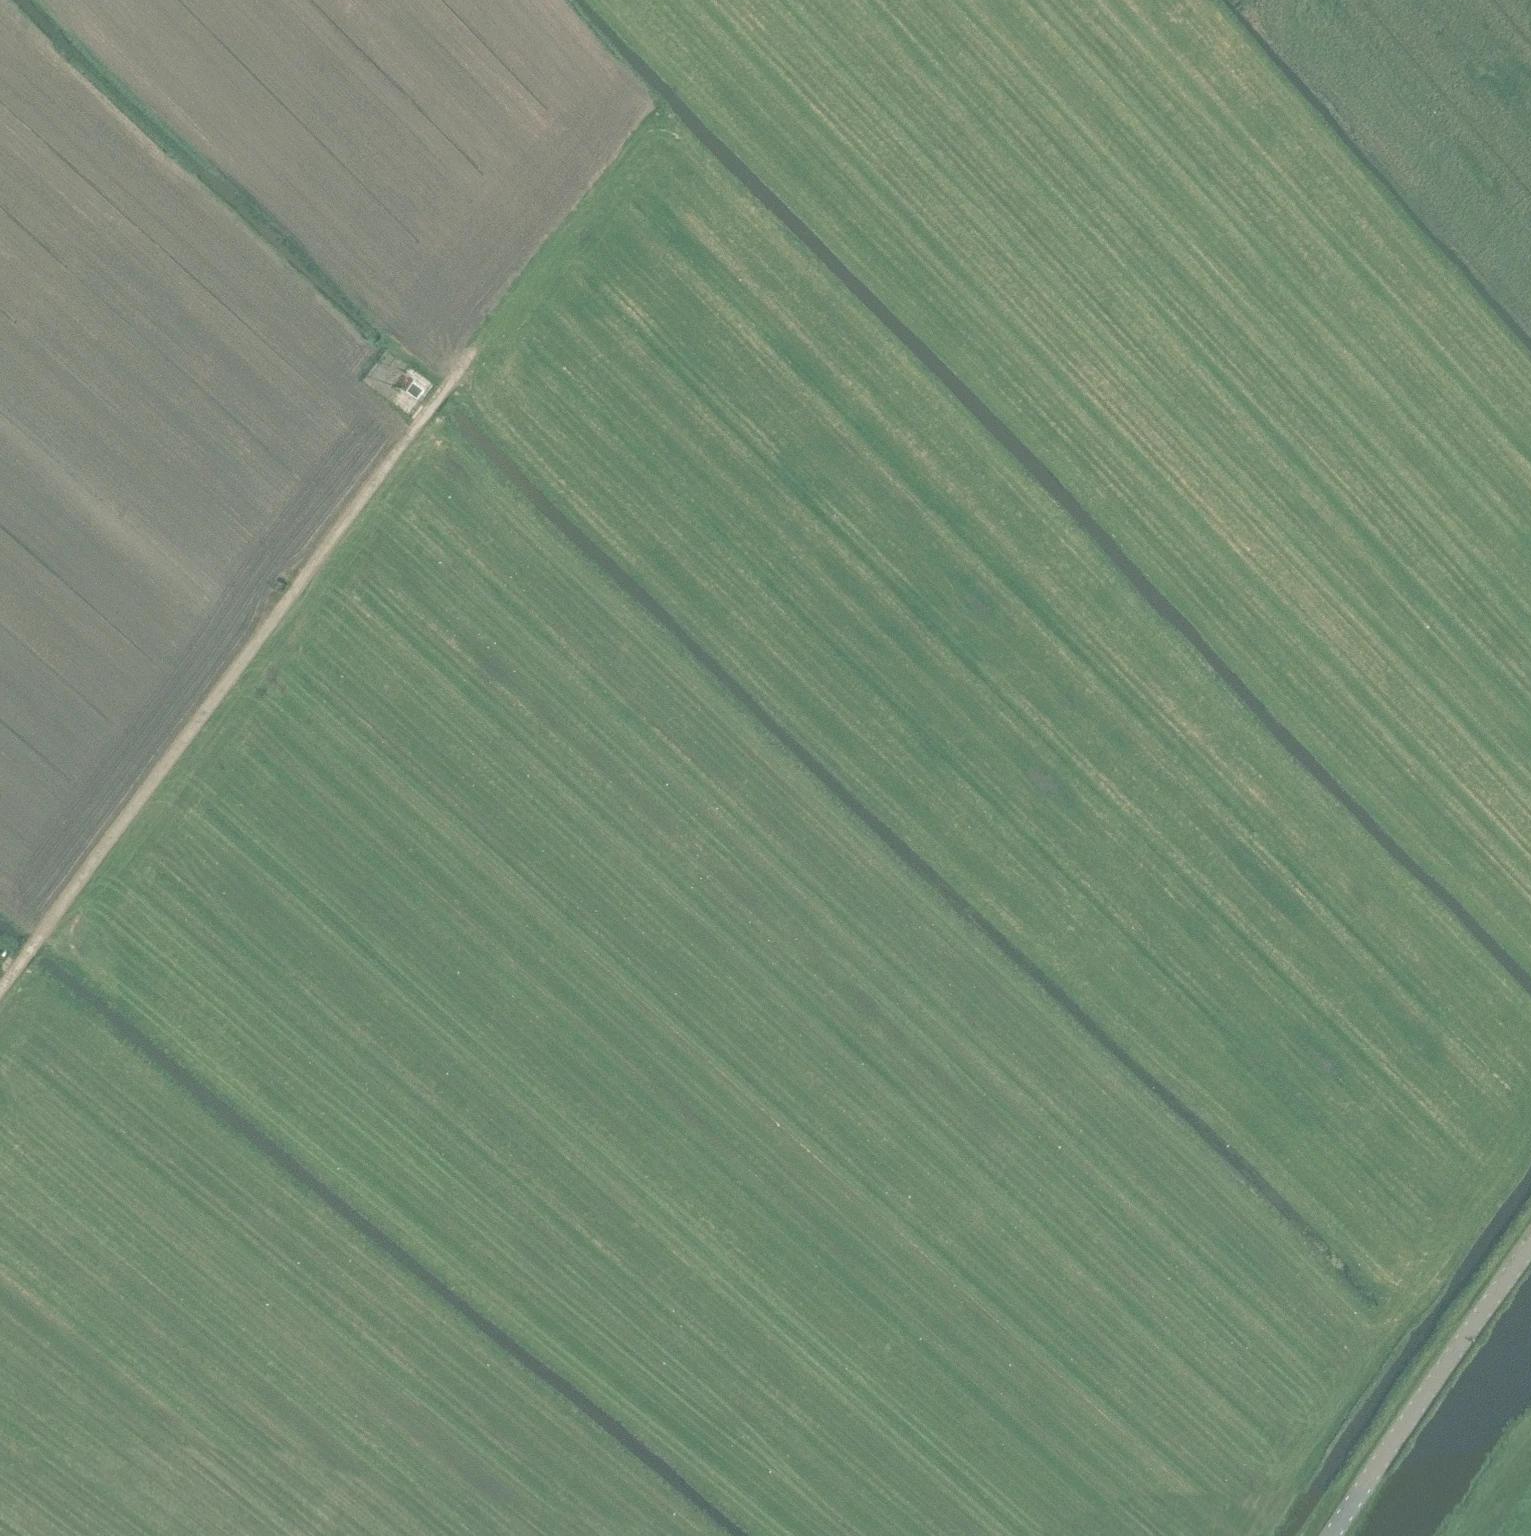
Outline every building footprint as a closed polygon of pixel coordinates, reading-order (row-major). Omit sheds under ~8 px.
[(406,387),(416,395),(423,386),(413,378),(406,387)]
